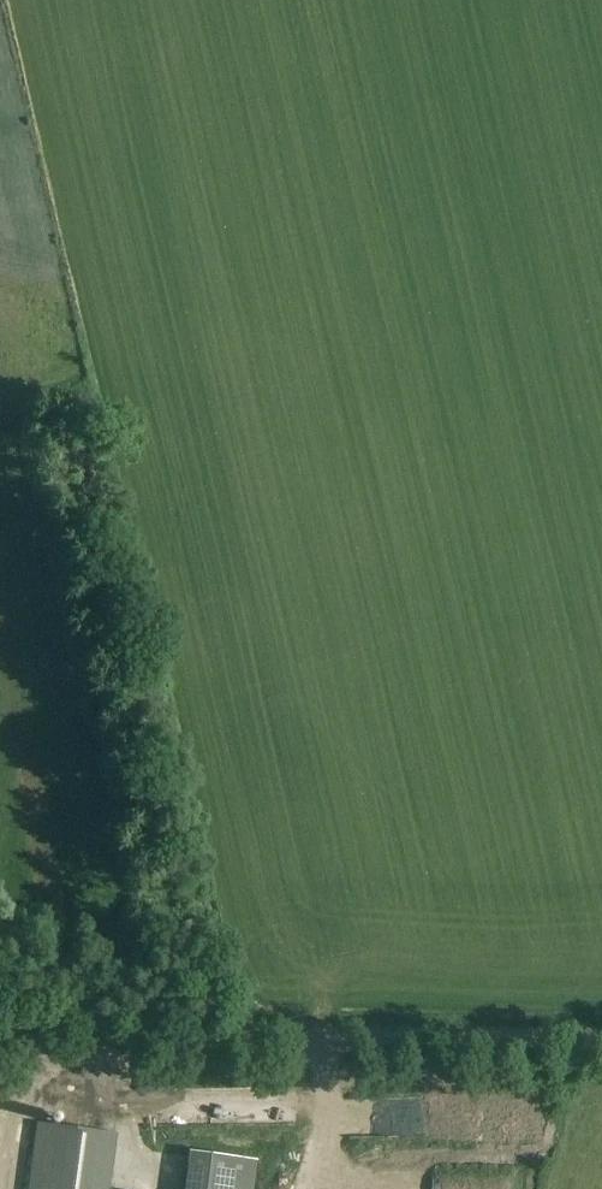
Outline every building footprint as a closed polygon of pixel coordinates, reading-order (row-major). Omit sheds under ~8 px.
[(116,1132),(33,1122),(25,1188),(109,1188),(116,1132)] [(175,1158),(172,1188),(242,1188),(245,1166),(175,1158)]
